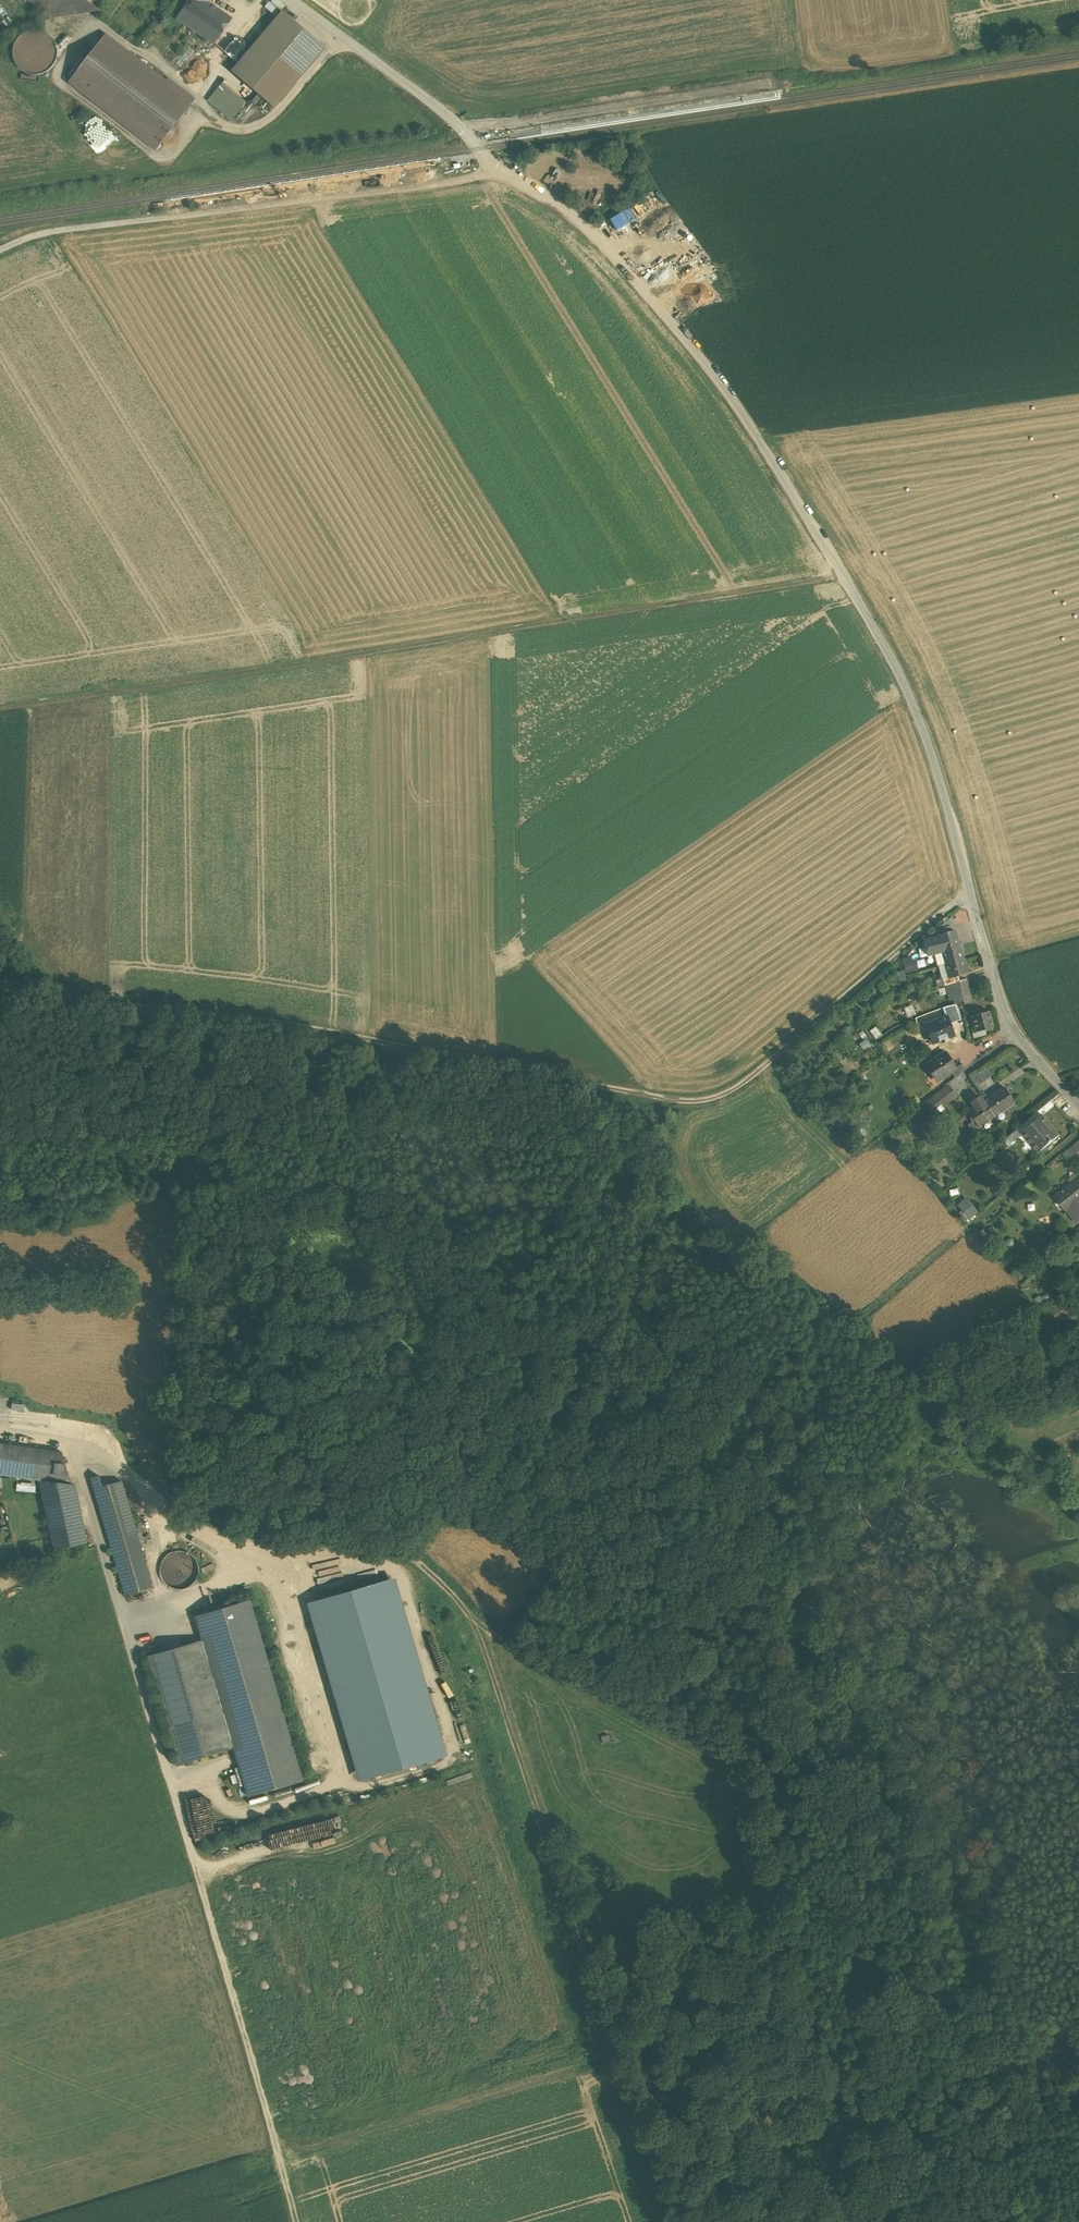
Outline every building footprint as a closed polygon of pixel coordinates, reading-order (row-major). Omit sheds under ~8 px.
[(50,17),(64,0),(28,0),(50,17)] [(203,0),(189,0),(183,9),(195,18),(220,35),(231,19),(205,1),(203,0)] [(268,0),(278,10),(283,5),(278,0),(269,0),(268,0)] [(269,12),(273,7),(267,1),(262,6),(269,12)] [(195,18),(183,9),(177,18),(189,26),(195,18)] [(282,12),(232,72),(274,107),(324,48),(282,12)] [(220,35),(195,18),(189,26),(189,28),(214,45),(220,35)] [(24,71),(48,73),(51,34),(18,31),(15,58),(26,59),(24,71)] [(166,82),(105,36),(70,82),(156,149),(193,100),(168,80),(166,82)] [(249,49),(236,37),(224,51),(237,63),(249,49)] [(246,102),(222,82),(207,100),(231,120),(246,102)] [(949,926),(936,930),(938,936),(951,932),(949,926)] [(951,932),(938,936),(938,937),(939,942),(957,937),(955,931),(951,932)] [(938,937),(923,941),(927,955),(934,953),(942,951),(939,942),(938,937)] [(957,937),(939,942),(942,951),(934,953),(938,966),(945,963),(945,964),(963,959),(957,937)] [(917,969),(914,956),(901,959),(904,972),(917,969)] [(963,959),(945,964),(949,977),(958,975),(968,972),(965,958),(963,959)] [(902,969),(896,971),(899,981),(905,979),(902,969)] [(958,975),(949,977),(942,979),(944,986),(947,985),(960,981),(958,975)] [(934,980),(937,987),(943,985),(940,978),(934,980)] [(960,981),(947,985),(949,992),(955,990),(961,988),(968,986),(966,979),(960,981)] [(968,986),(961,988),(964,1004),(970,1003),(968,986)] [(955,990),(949,992),(951,998),(957,997),(955,990)] [(953,1006),(946,1008),(949,1016),(946,1017),(948,1024),(953,1023),(954,1024),(959,1022),(953,1006)] [(943,1008),(925,1014),(929,1023),(946,1017),(949,1016),(946,1008),(945,1007),(943,1008)] [(988,1011),(971,1016),(973,1024),(971,1025),(971,1028),(974,1027),(976,1032),(993,1027),(988,1011)] [(946,1017),(929,1023),(934,1039),(956,1031),(954,1024),(953,1023),(948,1024),(946,1017)] [(945,1051),(926,1064),(937,1080),(951,1071),(955,1068),(955,1067),(945,1051)] [(962,1063),(955,1067),(955,1068),(951,1071),(955,1077),(965,1069),(962,1063)] [(976,1070),(969,1075),(976,1086),(983,1081),(976,1070)] [(948,1086),(935,1096),(943,1106),(956,1096),(948,1086)] [(1005,1088),(986,1101),(994,1115),(1014,1101),(1005,1088)] [(986,1101),(985,1101),(969,1111),(977,1124),(994,1115),(986,1101)] [(1042,1116),(1022,1133),(1039,1152),(1059,1135),(1042,1116)] [(1016,1129),(1003,1140),(1007,1146),(1021,1134),(1016,1129)] [(1062,1152),(1068,1159),(1078,1149),(1078,1138),(1062,1152)] [(1067,1188),(1069,1190),(1064,1194),(1073,1204),(1078,1199),(1078,1190),(1073,1183),(1067,1188)] [(964,1196),(955,1205),(967,1219),(977,1210),(964,1196)] [(26,1405),(12,1403),(11,1410),(25,1411),(26,1405)] [(0,1443),(0,1474),(40,1480),(71,1484),(62,1452),(0,1443)] [(100,1476),(91,1479),(94,1489),(103,1487),(100,1476)] [(18,1488),(34,1492),(36,1480),(31,1479),(30,1484),(19,1482),(18,1488)] [(71,1484),(40,1480),(54,1548),(86,1542),(74,1485),(71,1485),(71,1484)] [(103,1487),(94,1489),(125,1595),(152,1587),(121,1481),(103,1487)] [(192,1529),(184,1531),(184,1532),(188,1546),(197,1543),(192,1529)] [(184,1532),(175,1534),(179,1549),(188,1546),(184,1532)] [(197,1577),(198,1570),(197,1562),(192,1556),(186,1552),(179,1550),(171,1552),(165,1556),(161,1563),(159,1570),(161,1578),(165,1584),(172,1588),(179,1589),(186,1588),(193,1584),(197,1577)] [(21,1570),(13,1574),(17,1582),(25,1578),(21,1570)] [(395,1581),(313,1605),(363,1779),(445,1755),(395,1581)] [(249,1600),(196,1616),(203,1640),(234,1747),(248,1796),(302,1780),(249,1600)] [(203,1640),(148,1657),(179,1764),(234,1747),(203,1640)] [(190,1837),(208,1835),(207,1827),(216,1825),(213,1804),(186,1808),(190,1837)]
